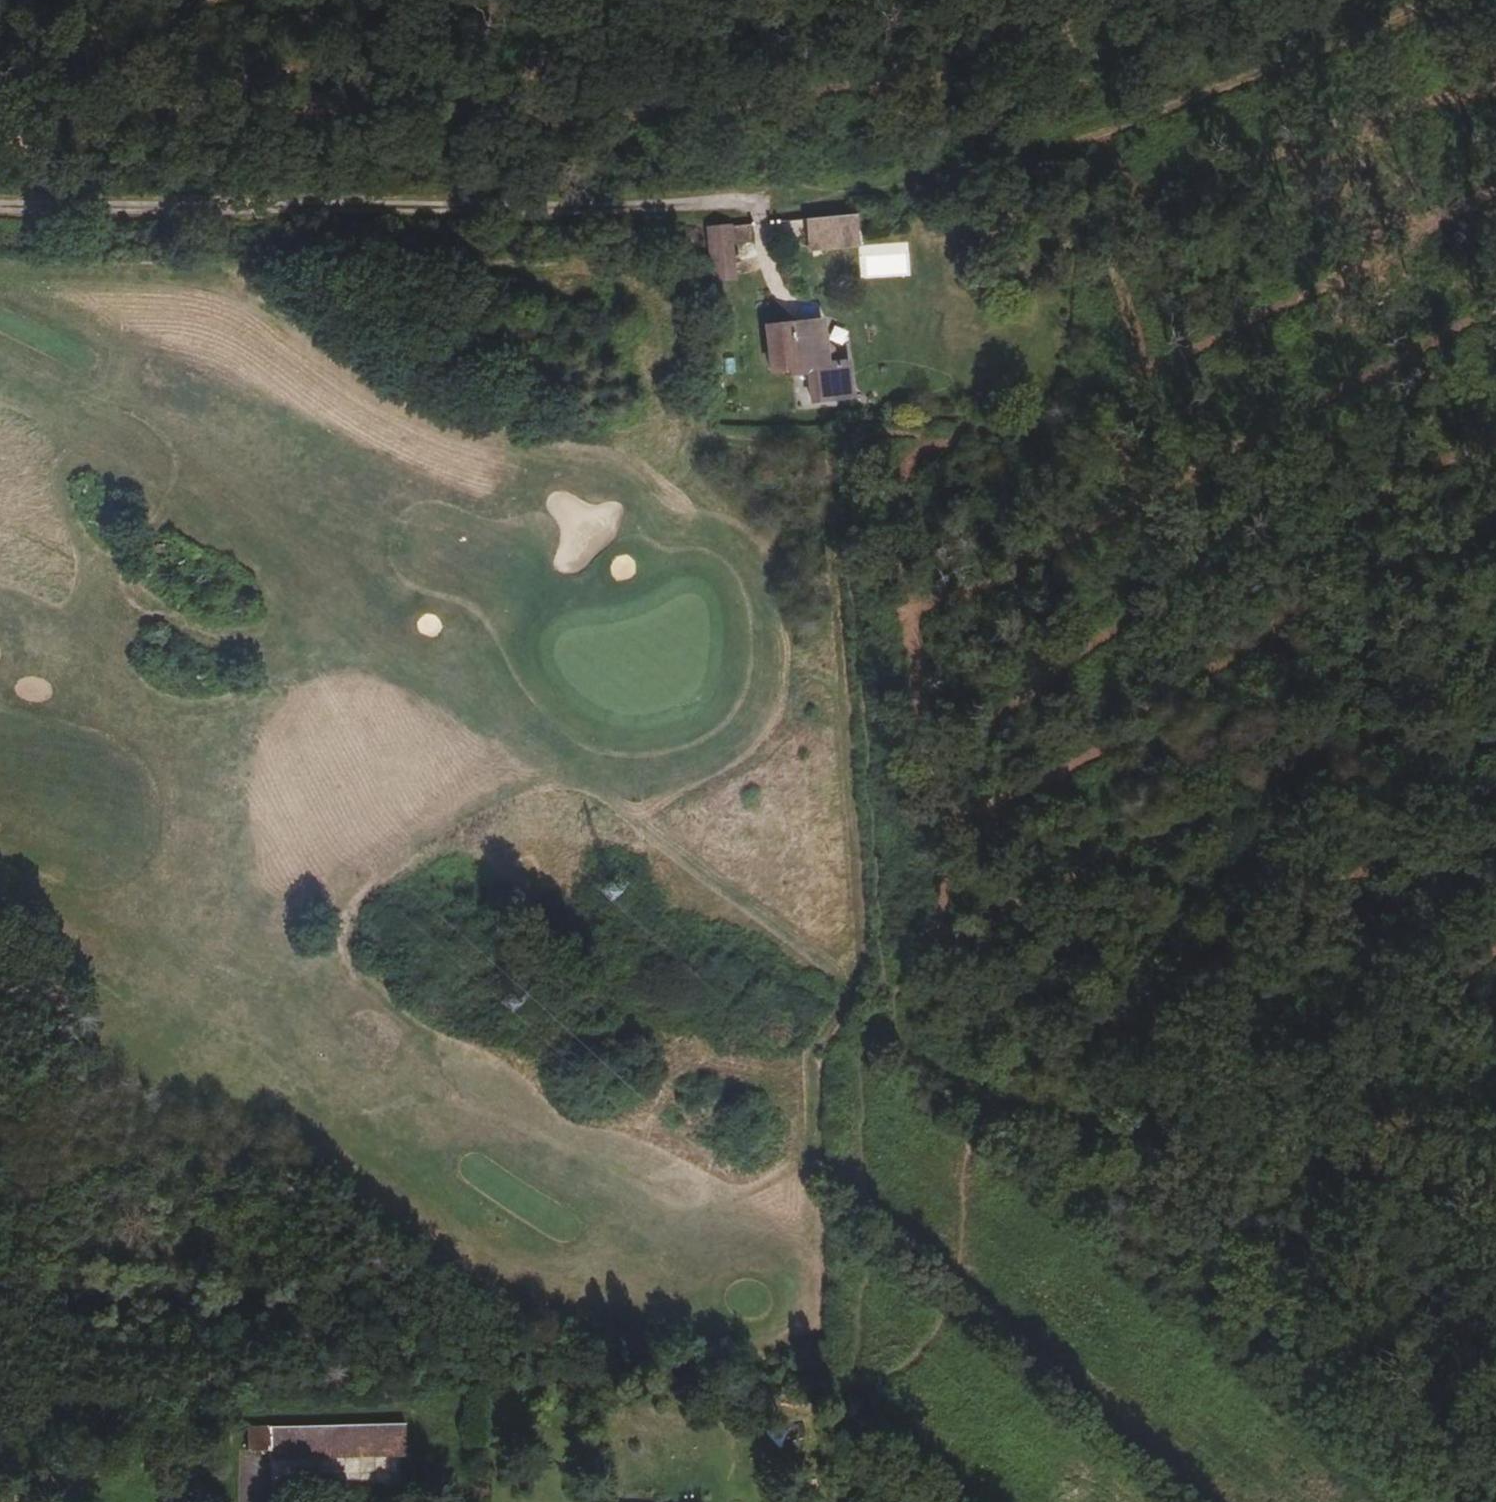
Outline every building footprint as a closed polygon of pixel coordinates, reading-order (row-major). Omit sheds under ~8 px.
[(855,214),(810,219),(813,248),(857,244),(855,214)] [(751,240),(750,226),(707,229),(708,243),(751,240)] [(822,319),(765,326),(771,373),(807,369),(811,400),(852,395),(848,361),(827,364),(822,319)] [(607,901),(623,888),(606,867),(589,880),(607,901)] [(407,1456),(406,1424),(271,1427),(248,1427),(247,1451),(270,1451),(270,1459),(407,1456)]
